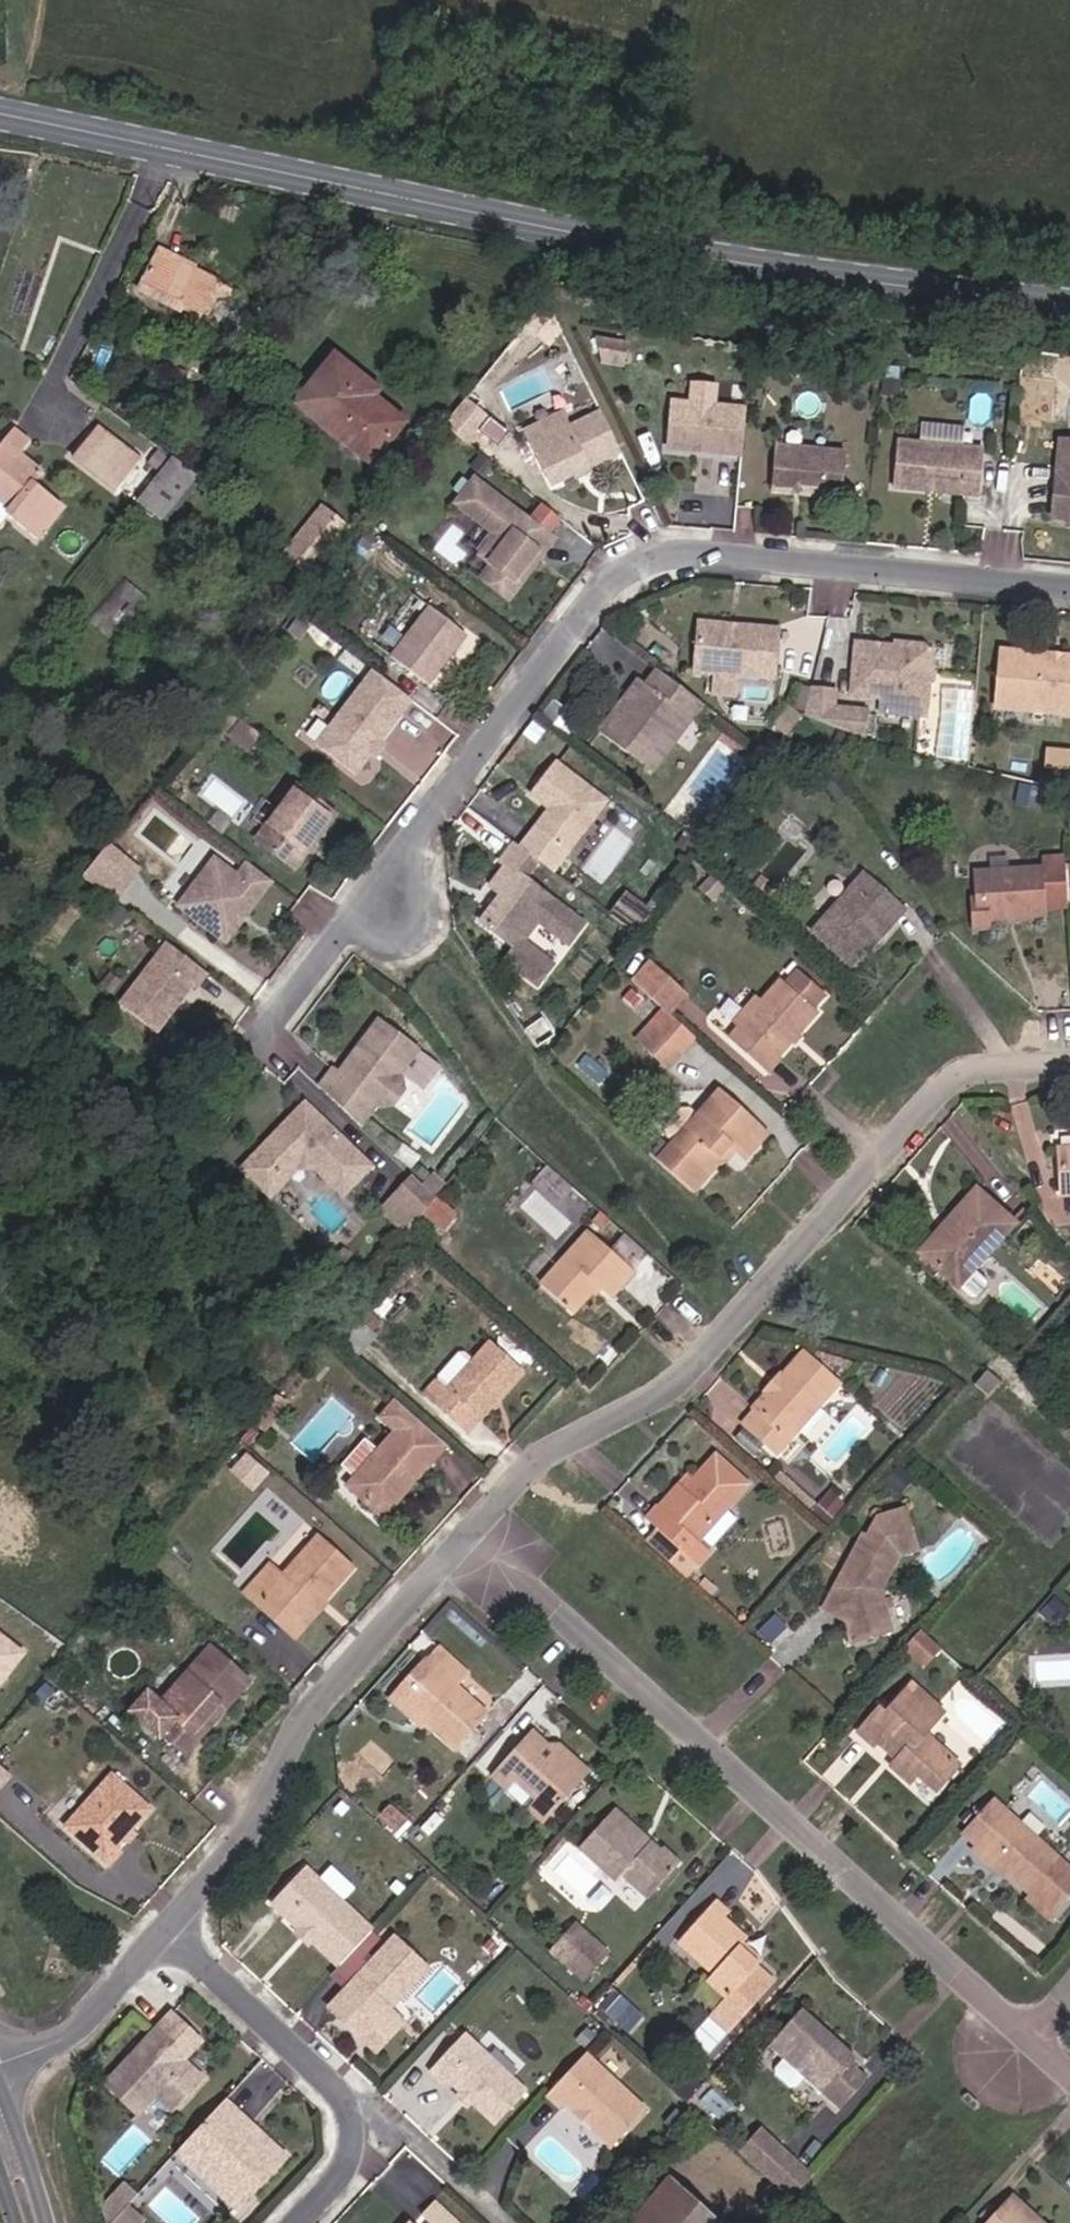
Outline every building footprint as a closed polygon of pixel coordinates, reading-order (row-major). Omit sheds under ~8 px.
[(211,298),(222,304),(227,294),(196,279),(198,275),(160,257),(144,290),(201,319),(211,298)] [(627,344),(596,339),(603,363),(623,367),(627,344)] [(399,424),(363,395),(370,387),(334,358),(298,403),(368,461),(399,424)] [(439,427),(462,447),(485,421),(461,401),(448,417),(439,427)] [(741,411),(667,404),(663,452),(737,458),(741,411)] [(564,425),(527,443),(549,488),(618,454),(598,414),(566,430),(564,425)] [(559,415),(522,433),(527,443),(564,425),(559,415)] [(9,442),(0,435),(0,453),(9,442)] [(134,470),(92,435),(70,461),(112,497),(134,470)] [(981,453),(894,445),(890,490),(977,498),(981,453)] [(843,456),(773,449),(769,494),(838,502),(843,456)] [(52,511),(23,488),(30,478),(0,455),(0,515),(1,516),(0,517),(0,530),(23,548),(52,511)] [(156,529),(189,485),(167,468),(133,512),(156,529)] [(1052,477),(1048,521),(1069,523),(1069,479),(1052,477)] [(545,545),(468,485),(450,508),(491,539),(475,560),(488,571),(478,584),(501,602),(512,587),(508,584),(529,556),(533,559),(545,545)] [(288,561),(314,582),(350,538),(322,517),(288,561)] [(529,556),(508,584),(512,587),(533,559),(529,556)] [(424,607),(413,623),(386,657),(423,686),(461,636),(424,607)] [(413,623),(396,610),(369,644),(386,657),(413,623)] [(773,632),(696,625),(691,673),(770,679),(773,632)] [(885,648),(845,643),(839,693),(872,697),(870,712),(921,719),(925,686),(929,681),(930,674),(927,668),(929,654),(922,647),(885,643),(885,648)] [(996,654),(991,702),(1020,705),(1019,714),(1069,719),(1069,662),(996,654)] [(699,703),(654,668),(643,683),(636,677),(595,729),(639,763),(662,732),(671,739),(699,703)] [(405,699),(369,672),(314,749),(351,775),(367,752),(363,750),(370,741),(373,743),(405,699)] [(767,698),(768,682),(742,680),(741,697),(767,698)] [(1020,705),(991,702),(990,712),(1019,714),(1020,705)] [(240,751),(250,737),(233,723),(222,737),(240,751)] [(671,739),(662,732),(639,763),(647,770),(671,739)] [(373,743),(370,741),(363,750),(367,752),(371,755),(378,747),(373,743)] [(601,801),(550,761),(525,793),(544,808),(545,815),(538,816),(529,827),(560,852),(601,801)] [(330,819),(294,790),(252,842),(288,871),(330,819)] [(533,863),(509,845),(494,864),(499,868),(484,888),(495,897),(474,924),(508,950),(498,964),(531,989),(548,967),(517,944),(532,925),(562,948),(579,927),(519,881),(533,863)] [(100,846),(74,878),(105,901),(129,869),(100,846)] [(207,864),(174,911),(222,945),(266,883),(244,866),(232,881),(207,864)] [(1005,926),(1017,925),(1038,924),(1037,878),(970,883),(972,902),(964,903),(966,935),(987,935),(986,927),(1005,926)] [(863,941),(871,948),(897,919),(856,882),(805,939),(838,969),(855,951),(863,941)] [(646,916),(620,896),(604,917),(630,937),(646,916)] [(862,958),(871,948),(863,941),(855,951),(862,958)] [(205,977),(165,947),(118,1008),(155,1036),(190,990),(194,992),(205,977)] [(619,979),(627,986),(643,968),(636,961),(619,979)] [(672,994),(643,968),(627,986),(655,1012),(672,994)] [(776,976),(813,1007),(817,1002),(782,971),(776,976)] [(776,976),(771,983),(807,1015),(813,1007),(776,976)] [(757,1073),(807,1015),(771,983),(752,1004),(729,1031),(721,1042),(757,1073)] [(720,1023),(729,1031),(752,1004),(743,996),(720,1023)] [(655,1012),(627,1043),(660,1073),(687,1041),(655,1012)] [(417,1051),(377,1022),(338,1076),(332,1072),(319,1090),(360,1130),(377,1107),(380,1110),(393,1108),(404,1092),(402,1080),(399,1077),(417,1051)] [(763,1138),(714,1094),(653,1162),(687,1193),(717,1162),(713,1159),(719,1152),(736,1168),(763,1138)] [(370,1170),(304,1107),(255,1158),(284,1185),(300,1169),(311,1169),(343,1200),(370,1170)] [(1056,1154),(1058,1200),(1069,1199),(1069,1154),(1056,1154)] [(432,1200),(409,1179),(390,1199),(409,1218),(400,1227),(406,1234),(415,1223),(428,1205),(432,1200)] [(956,1236),(927,1266),(953,1291),(1011,1231),(973,1194),(944,1225),(956,1236)] [(450,1221),(428,1205),(415,1223),(437,1239),(450,1221)] [(956,1236),(944,1225),(916,1256),(927,1266),(956,1236)] [(587,1295),(599,1304),(624,1277),(579,1236),(533,1290),(562,1320),(587,1295)] [(426,1391),(415,1403),(451,1435),(464,1421),(470,1427),(511,1379),(480,1352),(437,1398),(426,1391)] [(746,1411),(753,1417),(738,1433),(767,1459),(790,1433),(787,1431),(806,1410),(811,1414),(832,1391),(796,1359),(773,1384),(777,1387),(766,1398),(761,1394),(746,1411)] [(980,1409),(999,1388),(983,1374),(965,1395),(980,1409)] [(370,1516),(388,1494),(393,1499),(432,1453),(378,1409),(366,1424),(384,1439),(340,1491),(370,1516)] [(640,1516),(652,1527),(676,1549),(689,1560),(700,1548),(688,1537),(737,1482),(708,1456),(679,1489),(674,1485),(655,1506),(652,1503),(640,1516)] [(906,1483),(893,1470),(879,1486),(892,1498),(906,1483)] [(830,1620),(840,1617),(843,1621),(838,1633),(843,1647),(883,1633),(872,1599),(895,1557),(907,1548),(897,1516),(869,1523),(821,1615),(830,1620)] [(676,1549),(652,1527),(637,1541),(662,1565),(676,1549)] [(261,1601),(296,1634),(350,1576),(315,1543),(278,1583),(266,1571),(239,1600),(251,1612),(261,1601)] [(261,1601),(251,1612),(286,1644),(296,1634),(261,1601)] [(918,1632),(902,1649),(921,1666),(937,1649),(918,1632)] [(20,1660),(0,1644),(0,1685),(20,1660)] [(219,1705),(226,1713),(247,1689),(206,1654),(157,1708),(148,1701),(128,1722),(158,1747),(163,1742),(184,1762),(199,1745),(191,1738),(219,1705)] [(441,1655),(428,1669),(432,1673),(402,1707),(455,1753),(485,1718),(456,1692),(468,1678),(441,1655)] [(392,1699),(402,1707),(432,1673),(428,1669),(422,1664),(392,1699)] [(903,1784),(911,1774),(931,1791),(954,1766),(919,1736),(937,1715),(904,1686),(878,1716),(872,1710),(852,1732),(869,1747),(871,1744),(880,1752),(885,1747),(896,1756),(885,1769),(903,1784)] [(191,1738),(199,1745),(226,1713),(219,1705),(191,1738)] [(533,1799),(550,1815),(583,1775),(552,1749),(540,1763),(532,1757),(540,1747),(524,1733),(486,1777),(505,1793),(515,1782),(533,1799)] [(107,1858),(102,1853),(139,1812),(102,1778),(55,1831),(97,1869),(107,1858)] [(542,1826),(550,1815),(533,1799),(525,1810),(542,1826)] [(397,1822),(404,1816),(389,1800),(381,1807),(397,1822)] [(1002,1871),(1026,1894),(1051,1915),(1069,1894),(1069,1873),(1056,1860),(988,1800),(959,1834),(976,1849),(1002,1871)] [(639,1852),(647,1844),(610,1812),(603,1821),(639,1852)] [(673,1866),(647,1844),(639,1852),(603,1821),(577,1851),(612,1881),(618,1875),(645,1898),(673,1866)] [(300,1872),(268,1907),(298,1934),(303,1934),(308,1938),(308,1943),(336,1968),(368,1933),(300,1872)] [(734,2030),(772,1991),(755,1973),(759,1969),(741,1951),(745,1947),(747,1945),(725,1924),(732,1916),(720,1904),(682,1942),(715,1975),(708,1982),(727,2000),(715,2011),(734,2030)] [(574,1925),(552,1949),(585,1979),(607,1954),(574,1925)] [(344,1984),(388,1939),(378,1929),(334,1974),(344,1984)] [(391,1941),(327,2011),(360,2040),(386,2011),(424,1970),(391,1941)] [(745,1947),(741,1951),(759,1969),(764,1965),(745,1947)] [(772,1991),(776,1987),(759,1969),(755,1973),(772,1991)] [(608,2011),(621,1996),(612,1988),(600,2002),(608,2011)] [(805,2010),(772,2048),(784,2060),(804,2078),(823,2094),(841,2109),(869,2076),(857,2065),(855,2068),(850,2064),(857,2056),(805,2010)] [(374,2053),(400,2023),(386,2011),(360,2040),(374,2053)] [(729,2034),(734,2030),(715,2011),(711,2016),(729,2034)] [(192,2036),(169,2014),(101,2088),(134,2118),(153,2097),(170,2113),(200,2081),(185,2067),(177,2068),(177,2067),(169,2060),(173,2056),(192,2036)] [(459,2035),(425,2073),(438,2085),(442,2080),(456,2093),(468,2103),(492,2125),(521,2092),(459,2035)] [(200,2042),(192,2036),(173,2056),(169,2060),(177,2067),(200,2042)] [(582,2051),(544,2093),(558,2106),(562,2101),(573,2110),(581,2110),(588,2117),(588,2125),(608,2144),(642,2107),(582,2051)] [(796,2087),(804,2078),(784,2060),(775,2069),(776,2075),(790,2088),(796,2087)] [(468,2103),(456,2093),(452,2098),(464,2108),(468,2103)] [(222,2102),(181,2146),(241,2202),(282,2158),(256,2135),(252,2139),(243,2130),(247,2126),(222,2102)] [(754,2120),(732,2145),(786,2195),(810,2169),(754,2120)] [(241,2202),(181,2146),(174,2154),(234,2210),(241,2202)] [(663,2181),(625,2222),(710,2222),(663,2181)] [(97,2211),(110,2222),(145,2222),(154,2214),(124,2184),(97,2211)] [(991,2222),(1037,2222),(1010,2200),(991,2222)] [(430,2203),(419,2216),(426,2222),(452,2222),(430,2203)]
